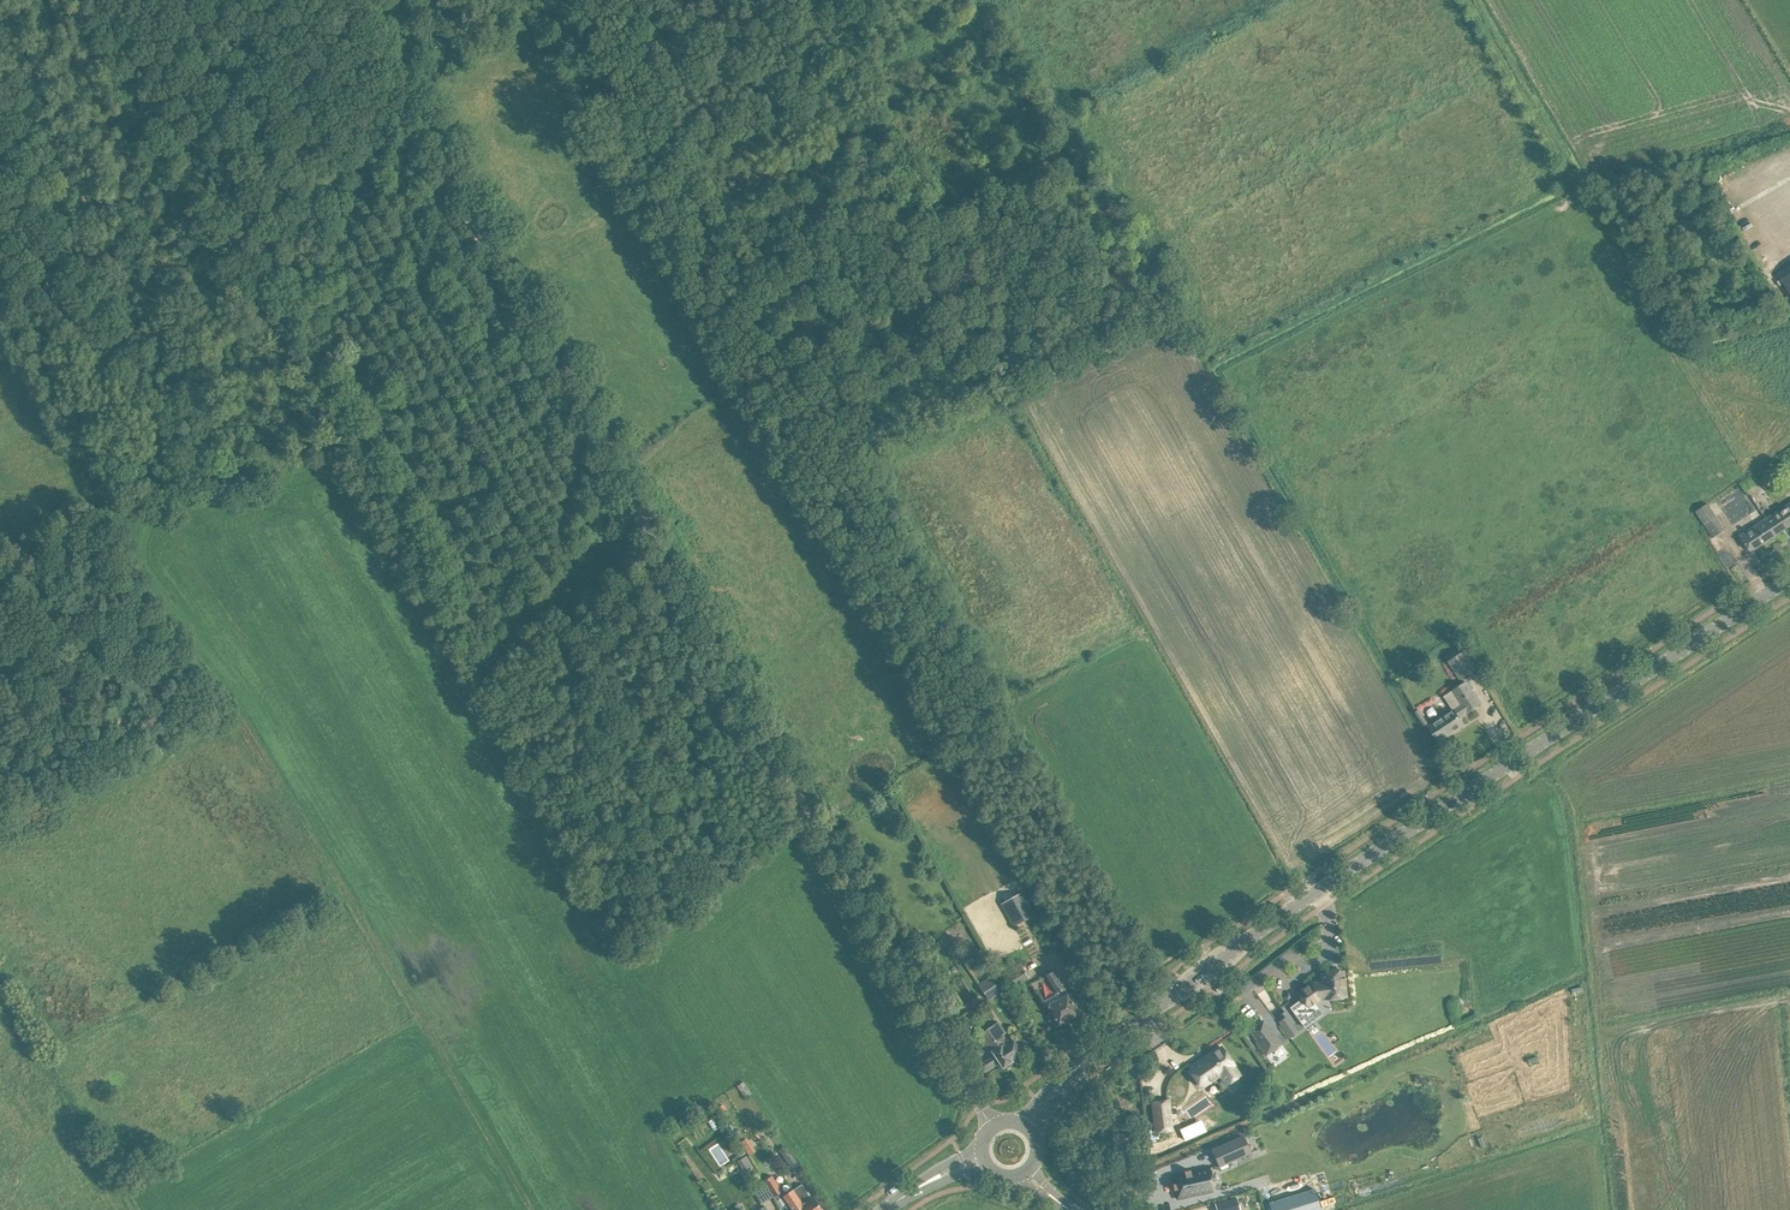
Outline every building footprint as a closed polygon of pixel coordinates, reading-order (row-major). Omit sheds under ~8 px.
[(1773,150),(1766,154),(1783,189),(1789,186),(1773,150)] [(1729,175),(1721,178),(1727,198),(1736,195),(1729,175)] [(1782,279),(1789,293),(1789,274),(1782,279)] [(1696,511),(1713,537),(1725,529),(1716,515),(1707,503),(1696,511)] [(1765,519),(1776,535),(1789,526),(1789,503),(1765,519)] [(1776,535),(1765,519),(1740,536),(1744,542),(1751,552),(1776,535)] [(1429,727),(1432,731),(1439,741),(1464,725),(1459,718),(1467,712),(1481,703),(1467,682),(1453,691),(1462,705),(1454,710),(1429,727)] [(1000,904),(1013,927),(1035,914),(1022,891),(1000,904)] [(980,950),(972,955),(978,964),(986,959),(980,950)] [(1006,975),(1014,988),(1029,979),(1021,966),(1006,975)] [(1044,1000),(1058,1024),(1078,1012),(1071,1001),(1073,1000),(1069,993),(1067,995),(1053,970),(1044,976),(1055,994),(1044,1000)] [(1302,999),(1290,1007),(1305,1027),(1314,1020),(1306,1008),(1314,1002),(1317,1000),(1325,999),(1325,995),(1345,993),(1342,971),(1322,973),(1322,982),(1312,983),(1298,993),(1302,999)] [(978,984),(989,1000),(1002,992),(990,976),(978,984)] [(1290,1038),(1298,1032),(1287,1016),(1278,1022),(1289,1037),(1290,1038)] [(993,1051),(992,1051),(1003,1067),(1022,1055),(1011,1039),(1004,1043),(999,1036),(1005,1032),(998,1021),(981,1033),(993,1051)] [(1256,1042),(1266,1055),(1282,1043),(1272,1030),(1271,1031),(1263,1021),(1249,1030),(1257,1041),(1256,1042)] [(1232,1062),(1222,1047),(1205,1058),(1204,1057),(1189,1067),(1202,1087),(1219,1075),(1226,1085),(1240,1075),(1231,1063),(1232,1062)] [(1171,1130),(1168,1100),(1152,1102),(1156,1132),(1171,1130)] [(1201,1120),(1181,1129),(1185,1140),(1206,1131),(1201,1120)] [(1212,1147),(1220,1163),(1248,1148),(1240,1132),(1212,1147)] [(746,1138),(740,1142),(749,1156),(755,1151),(746,1138)] [(784,1158),(796,1174),(802,1169),(791,1154),(784,1158)] [(747,1155),(738,1161),(740,1165),(749,1159),(747,1155)] [(1213,1173),(1176,1178),(1179,1200),(1216,1195),(1213,1173)] [(764,1180),(774,1197),(782,1192),(772,1175),(764,1180)] [(1271,1205),(1273,1209),(1291,1209),(1320,1198),(1311,1176),(1277,1190),(1282,1200),(1271,1205)] [(793,1190),(806,1209),(822,1209),(812,1196),(810,1198),(801,1185),(793,1190)] [(793,1190),(784,1196),(793,1209),(792,1209),(806,1209),(793,1190)] [(1239,1209),(1246,1208),(1243,1194),(1237,1196),(1239,1209)] [(1212,1209),(1233,1209),(1230,1200),(1210,1206),(1212,1209)]
